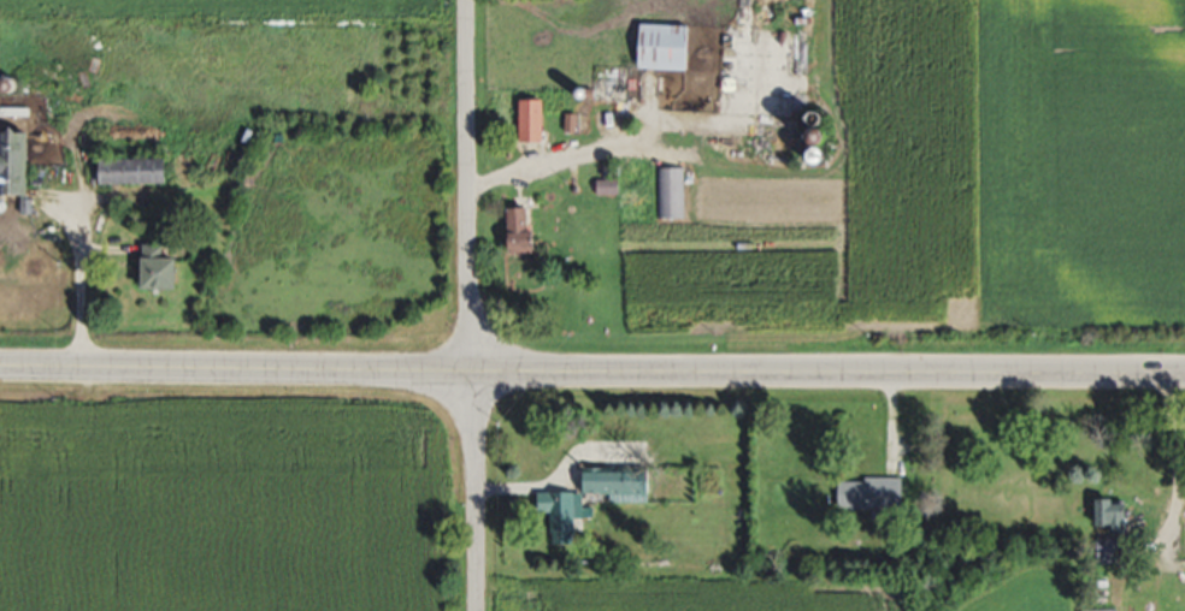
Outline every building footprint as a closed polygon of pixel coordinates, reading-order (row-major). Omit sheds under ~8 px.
[(645,70),(693,70),(693,25),(645,25),(645,70)] [(524,142),(548,142),(548,99),(524,99),(524,142)] [(0,150),(0,180),(27,180),(27,131),(4,131),(4,150),(0,150)] [(103,159),(103,184),(175,184),(175,159),(103,159)] [(677,168),(662,168),(662,219),(677,219),(677,168)] [(649,179),(601,179),(601,195),(625,195),(625,201),(649,201),(649,179)] [(545,229),(537,229),(537,208),(516,208),(516,253),(545,253),(545,229)] [(185,289),(185,258),(170,258),(170,245),(149,245),(149,289),(185,289)] [(592,494),(655,495),(655,472),(592,471),(592,494)] [(909,479),(843,479),(843,509),(909,509),(909,479)] [(556,544),(582,544),(583,493),(545,493),(545,523),(557,523),(556,544)] [(1136,500),(1103,500),(1103,533),(1136,533),(1136,500)] [(1128,538),(1101,538),(1101,556),(1128,556),(1128,538)]
